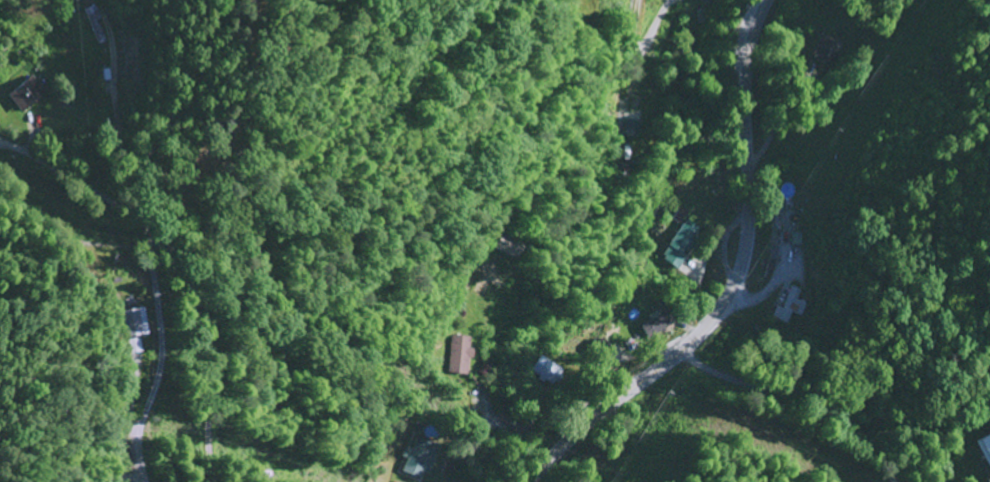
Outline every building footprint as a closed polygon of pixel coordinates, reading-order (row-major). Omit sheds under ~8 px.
[(6,90),(15,110),(45,97),(36,77),(6,90)] [(657,260),(674,270),(697,229),(680,219),(657,260)] [(788,325),(791,314),(800,317),(807,297),(785,290),(779,308),(772,306),(768,318),(788,325)] [(126,339),(148,335),(142,308),(121,312),(126,339)] [(645,342),(666,324),(652,308),(640,318),(642,320),(633,328),(645,342)] [(471,337),(453,335),(449,373),(467,375),(471,337)] [(131,354),(141,352),(139,339),(129,341),(131,354)] [(584,348),(594,359),(604,350),(593,339),(584,348)] [(976,439),(989,477),(989,433),(976,439)] [(402,447),(400,458),(403,458),(400,472),(420,477),(429,442),(412,438),(409,449),(402,447)]
